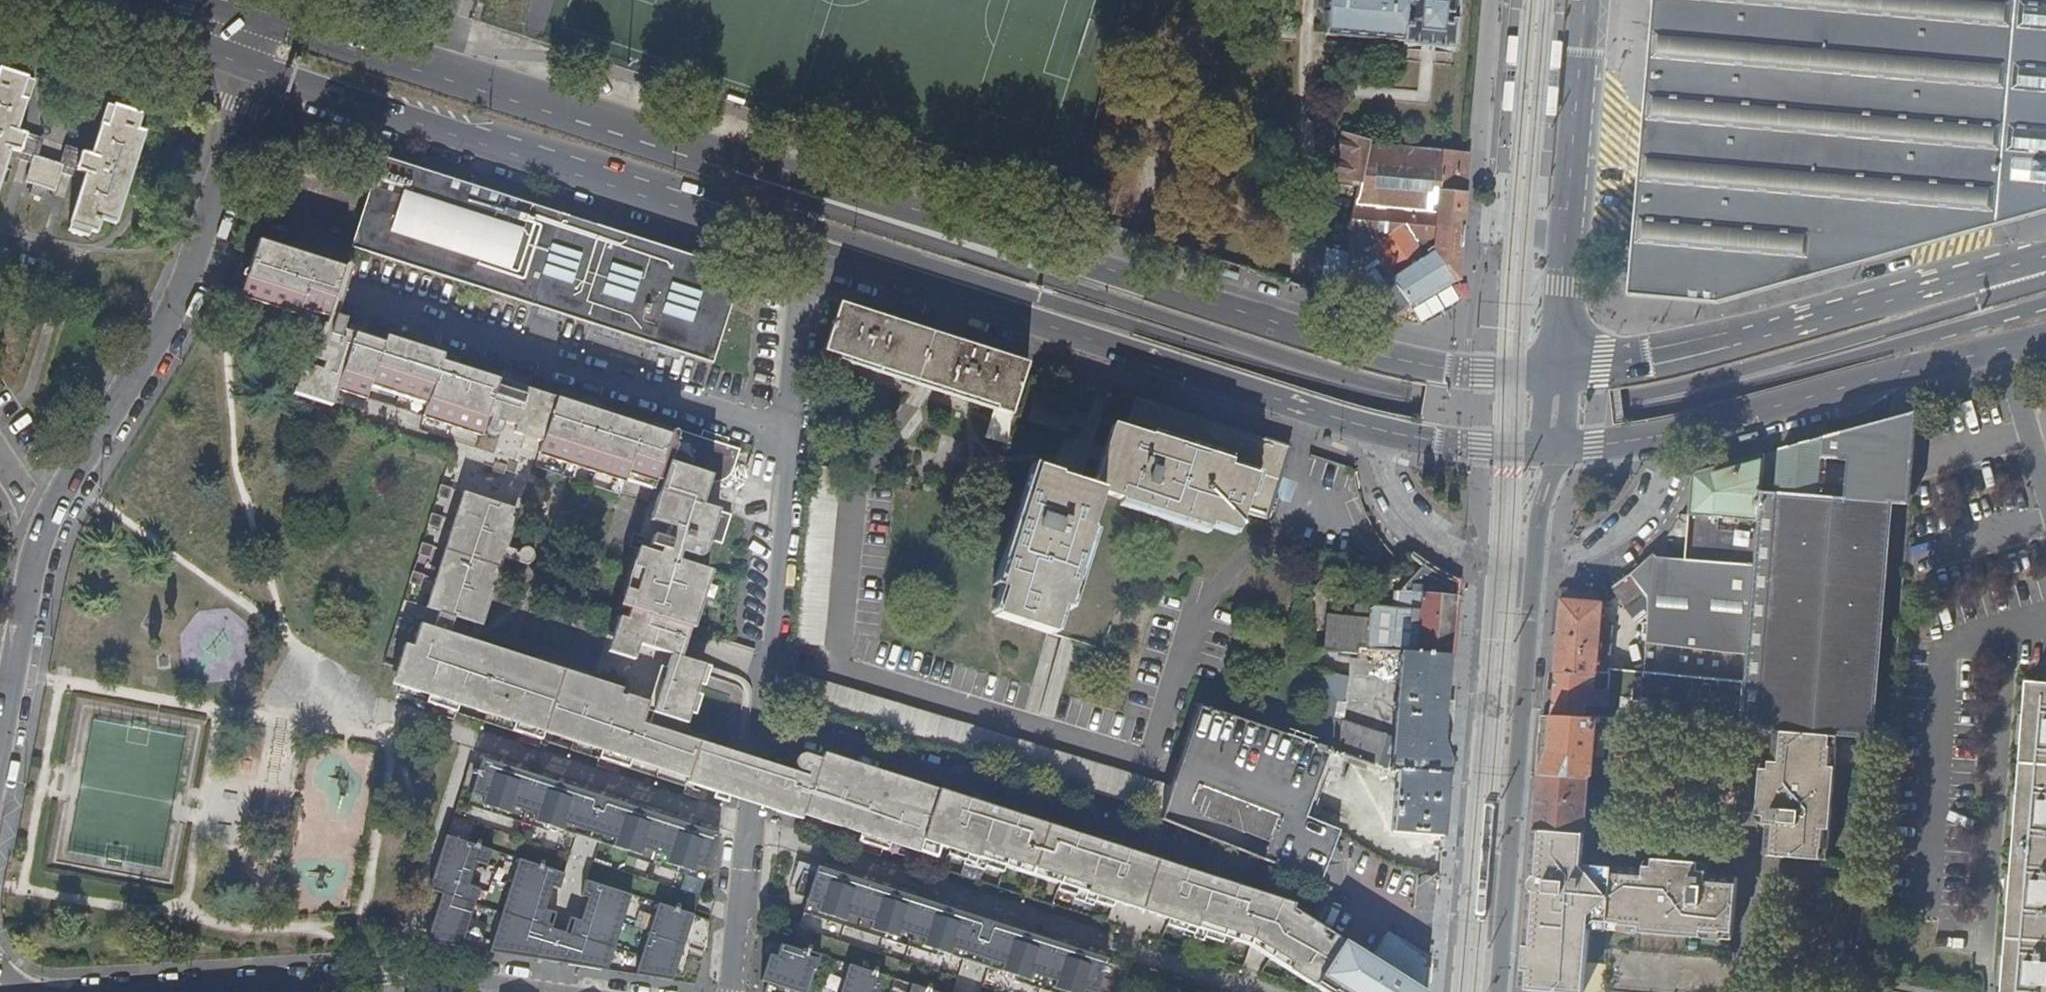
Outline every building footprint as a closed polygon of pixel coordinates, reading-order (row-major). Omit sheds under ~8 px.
[(1321,0),(1320,4),(1320,8),(1322,12),(1328,13),(1326,35),(1405,42),(1405,44),(1452,48),(1457,0),(1321,0)] [(1632,289),(1712,302),(2045,210),(2045,0),(1657,0),(1632,289)] [(20,151),(26,134),(17,131),(20,121),(32,85),(25,83),(27,78),(0,68),(0,182),(11,149),(20,151)] [(81,153),(75,170),(85,173),(69,224),(95,233),(101,219),(115,223),(145,134),(137,131),(142,116),(113,106),(112,111),(106,109),(96,141),(91,156),(81,153)] [(26,134),(20,151),(27,154),(34,157),(34,155),(39,139),(34,137),(26,134)] [(1356,209),(1370,142),(1370,139),(1344,134),(1335,174),(1350,178),(1350,184),(1348,198),(1342,222),(1334,220),(1329,245),(1321,244),(1312,290),(1337,298),(1353,222),(1354,217),(1356,209)] [(1434,246),(1443,149),(1370,142),(1356,209),(1366,211),(1365,220),(1375,241),(1405,223),(1424,254),(1434,246)] [(62,164),(62,165),(69,168),(75,170),(81,153),(75,151),(67,148),(62,164)] [(1458,279),(1470,151),(1443,149),(1434,246),(1424,254),(1426,260),(1430,257),(1446,284),(1458,279)] [(34,155),(34,157),(25,181),(35,185),(32,194),(42,197),(45,189),(54,191),(62,165),(62,164),(34,155)] [(354,248),(714,364),(743,273),(384,157),(354,248)] [(1350,178),(1335,174),(1334,181),(1350,184),(1350,178)] [(1366,211),(1356,209),(1354,217),(1365,220),(1366,211)] [(1353,222),(1337,298),(1353,303),(1366,241),(1353,222)] [(1411,304),(1446,284),(1430,257),(1426,260),(1424,254),(1405,223),(1375,241),(1373,243),(1411,304)] [(284,267),(287,258),(288,253),(287,247),(283,245),(277,248),(273,251),(272,253),(269,262),(284,267)] [(340,297),(346,276),(287,258),(284,267),(269,262),(272,253),(257,248),(251,269),(244,295),(333,323),(335,316),(334,315),(340,297)] [(1357,305),(1386,314),(1390,294),(1361,287),(1357,305)] [(841,304),(825,352),(990,405),(982,435),(1006,443),(1010,422),(1030,364),(841,304)] [(494,439),(498,439),(506,429),(504,428),(508,417),(518,419),(524,397),(496,389),(498,382),(487,378),(484,391),(477,389),(478,382),(469,380),(470,372),(458,369),(454,381),(449,381),(450,373),(439,370),(441,364),(385,345),(383,353),(342,341),(347,323),(337,321),(334,331),(326,329),(320,346),(322,347),(321,351),(316,349),(312,349),(309,352),(308,357),(308,361),(311,364),(321,368),(340,374),(339,381),(367,390),(370,383),(426,401),(423,412),(480,431),(483,420),(490,422),(486,432),(489,437),(494,439)] [(407,337),(389,332),(388,338),(405,343),(407,337)] [(444,356),(445,350),(429,344),(428,351),(444,356)] [(329,410),(339,381),(340,374),(321,368),(319,375),(301,370),(293,398),(329,410)] [(518,419),(508,417),(504,428),(506,429),(526,434),(536,402),(555,408),(562,386),(531,376),(524,397),(518,419)] [(1289,447),(1136,398),(1126,429),(1112,426),(1091,489),(1035,471),(997,587),(1002,589),(993,615),(1050,632),(1058,607),(1064,608),(1100,493),(1210,529),(1211,522),(1239,530),(1244,511),(1266,517),(1289,447)] [(536,402),(526,434),(545,441),(542,452),(655,489),(657,485),(662,486),(659,496),(666,499),(666,497),(673,499),(681,497),(711,483),(720,481),(728,478),(733,464),(723,460),(727,448),(730,438),(705,430),(703,439),(679,431),(675,444),(668,443),(670,436),(658,433),(654,445),(649,443),(650,437),(639,434),(641,427),(631,424),(627,436),(623,435),(624,428),(613,425),(614,419),(602,415),(598,426),(593,425),(594,420),(584,416),(585,410),(574,406),(571,417),(564,415),(564,411),(555,408),(536,402)] [(1826,436),(1824,456),(1856,459),(1855,471),(1888,474),(1886,495),(1911,497),(1918,410),(1826,436)] [(1824,456),(1826,436),(1782,448),(1778,495),(1785,496),(1766,727),(1778,728),(1776,759),(1764,759),(1763,775),(1785,776),(1783,791),(1769,791),(1768,806),(1760,806),(1759,822),(1770,822),(1768,852),(1831,856),(1841,732),(1867,732),(1886,495),(1888,474),(1855,471),(1849,471),(1847,492),(1826,491),(1828,472),(1823,472),(1824,456)] [(723,460),(733,464),(735,464),(739,452),(727,448),(723,460)] [(1746,673),(1764,453),(1697,472),(1685,581),(1701,582),(1704,560),(1729,562),(1723,620),(1650,612),(1648,661),(1746,673)] [(841,472),(812,468),(793,642),(823,645),(841,472)] [(449,492),(438,488),(434,499),(446,503),(449,492)] [(469,611),(466,625),(468,627),(504,508),(467,497),(441,587),(471,596),(469,611)] [(622,643),(667,657),(675,630),(692,635),(708,577),(677,568),(679,562),(697,566),(702,563),(705,557),(703,554),(699,551),(695,549),(691,548),(693,541),(720,550),(729,520),(691,508),(688,509),(685,512),(682,517),(677,535),(667,533),(664,544),(654,540),(650,550),(660,554),(658,559),(641,554),(625,611),(632,614),(622,643)] [(431,518),(428,529),(437,532),(440,520),(431,518)] [(422,547),(418,559),(428,563),(432,550),(422,547)] [(517,554),(506,550),(502,562),(528,569),(532,567),(537,563),(538,558),(535,552),(532,550),(527,550),(522,551),(517,554)] [(1675,580),(1652,556),(1633,574),(1632,574),(1649,595),(1650,611),(1650,612),(1723,620),(1729,562),(1704,560),(1701,582),(1685,581),(1675,580)] [(1334,749),(1347,753),(1399,769),(1395,830),(1444,835),(1451,757),(1443,741),(1454,625),(1457,583),(1443,577),(1422,564),(1401,589),(1406,591),(1403,594),(1401,608),(1364,604),(1362,619),(1360,648),(1403,652),(1394,737),(1345,722),(1343,721),(1334,749)] [(1649,595),(1632,574),(1627,578),(1615,585),(1610,588),(1619,602),(1622,600),(1637,620),(1650,611),(1649,595)] [(408,588),(410,588),(418,592),(423,581),(423,580),(413,577),(412,577),(411,578),(408,588)] [(1603,602),(1603,591),(1561,586),(1553,594),(1552,603),(1564,606),(1565,598),(1603,602)] [(471,596),(441,587),(437,600),(469,611),(471,596)] [(1742,721),(1744,701),(1669,696),(1609,691),(1614,623),(1601,622),(1603,602),(1565,598),(1564,606),(1561,635),(1556,683),(1554,715),(1632,719),(1741,726),(1742,721)] [(433,614),(466,625),(469,611),(437,600),(433,614)] [(1564,606),(1552,603),(1549,634),(1561,635),(1564,606)] [(1324,614),(1319,646),(1318,651),(1355,656),(1355,648),(1360,648),(1362,619),(1324,614)] [(400,673),(395,692),(414,698),(417,690),(427,693),(426,696),(443,701),(450,676),(433,670),(443,636),(414,627),(407,651),(399,648),(393,670),(400,673)] [(1319,646),(1299,644),(1296,668),(1315,672),(1318,651),(1319,646)] [(1318,651),(1315,672),(1318,672),(1321,672),(1353,677),(1355,656),(1318,651)] [(528,675),(472,657),(458,702),(515,721),(513,727),(529,733),(537,707),(520,701),(528,675)] [(1745,680),(1746,673),(1648,661),(1648,670),(1672,672),(1745,680)] [(1312,728),(1308,740),(1334,749),(1343,721),(1345,722),(1347,714),(1339,712),(1340,704),(1351,704),(1353,677),(1321,672),(1312,728)] [(1744,700),(1745,680),(1672,672),(1669,696),(1744,701),(1744,700)] [(787,698),(1164,813),(1172,788),(790,673),(787,698)] [(2031,680),(2006,991),(2045,991),(2045,681),(2031,680)] [(622,705),(558,683),(551,704),(547,705),(539,729),(609,750),(607,758),(698,786),(697,793),(722,800),(726,764),(695,755),(696,748),(640,730),(646,709),(623,701),(622,705)] [(1760,701),(1744,700),(1744,701),(1742,721),(1759,721),(1760,701)] [(1161,822),(1319,884),(1339,832),(1306,819),(1324,768),(1339,775),(1347,753),(1334,749),(1308,740),(1200,705),(1172,788),(1164,813),(1161,822)] [(1631,738),(1632,719),(1554,715),(1552,735),(1550,750),(1541,771),(1590,777),(1597,772),(1597,757),(1603,757),(1603,747),(1599,746),(1599,736),(1631,738)] [(868,805),(877,772),(819,755),(818,760),(803,756),(799,756),(796,761),(796,765),(798,770),(804,773),(800,786),(779,779),(777,780),(774,814),(789,820),(792,811),(877,837),(885,811),(868,805)] [(492,767),(479,762),(469,796),(481,800),(478,809),(572,838),(583,803),(545,791),(546,786),(519,777),(517,782),(490,773),(492,767)] [(1536,827),(1586,831),(1588,802),(1590,777),(1541,771),(1536,827)] [(1610,783),(1611,773),(1597,772),(1598,782),(1610,783)] [(935,794),(904,785),(888,840),(918,849),(922,840),(935,844),(939,834),(945,834),(949,819),(944,818),(948,805),(941,803),(941,800),(934,798),(935,794)] [(983,813),(962,806),(948,855),(966,860),(968,856),(986,861),(985,868),(1002,872),(1006,860),(1061,877),(1057,890),(1076,895),(1077,889),(1095,894),(1093,901),(1112,907),(1117,895),(1131,898),(1134,884),(1121,881),(1127,860),(1108,853),(1109,848),(1106,844),(988,808),(985,808),(983,813)] [(645,821),(610,809),(598,844),(691,873),(693,865),(705,868),(715,835),(700,830),(699,837),(674,830),(674,826),(647,817),(645,821)] [(1549,860),(1583,863),(1585,838),(1586,831),(1536,827),(1532,870),(1536,870),(1536,874),(1547,875),(1549,860)] [(442,896),(428,945),(454,949),(458,933),(466,935),(479,892),(473,890),(480,868),(486,869),(491,854),(444,840),(429,893),(442,896)] [(1584,991),(1606,991),(1606,986),(1608,963),(1589,962),(1592,926),(1599,920),(1611,920),(1610,928),(1734,937),(1738,876),(1710,874),(1710,862),(1694,861),(1693,869),(1678,868),(1677,881),(1662,881),(1663,859),(1646,857),(1645,868),(1583,863),(1549,860),(1547,875),(1536,874),(1535,884),(1532,917),(1529,917),(1524,977),(1523,985),(1557,989),(1557,990),(1584,991)] [(560,876),(517,863),(493,943),(536,956),(544,928),(548,930),(552,914),(542,912),(549,889),(556,890),(560,876)] [(871,882),(830,870),(827,876),(801,869),(795,893),(806,895),(806,901),(819,905),(818,911),(964,955),(974,920),(935,908),(935,904),(920,900),(919,904),(869,888),(871,882)] [(1253,936),(1266,895),(1208,875),(1203,878),(1202,882),(1180,876),(1175,896),(1160,892),(1155,906),(1170,911),(1167,922),(1185,929),(1187,924),(1206,930),(1205,936),(1224,941),(1228,929),(1253,936)] [(571,959),(569,966),(601,971),(603,966),(608,967),(628,898),(585,884),(581,898),(587,899),(581,922),(570,920),(565,935),(569,936),(563,956),(571,959)] [(690,916),(657,907),(638,970),(671,979),(690,916)] [(1276,953),(1319,980),(1344,939),(1311,920),(1298,914),(1296,917),(1283,913),(1273,944),(1280,947),(1276,953)] [(1116,975),(1120,960),(1105,956),(1105,952),(1093,948),(1091,954),(1067,948),(1068,944),(1040,935),(1038,939),(998,928),(988,963),(1082,991),(1085,983),(1097,986),(1101,971),(1116,975)] [(1418,988),(1426,991),(1430,991),(1433,964),(1387,935),(1373,958),(1418,988)] [(1319,980),(1338,991),(1416,991),(1418,988),(1373,958),(1344,939),(1319,980)] [(820,955),(782,943),(777,958),(771,957),(765,982),(770,983),(767,991),(809,991),(820,955)] [(851,964),(842,991),(881,991),(886,975),(851,964)] [(914,983),(911,991),(944,991),(914,983)]
